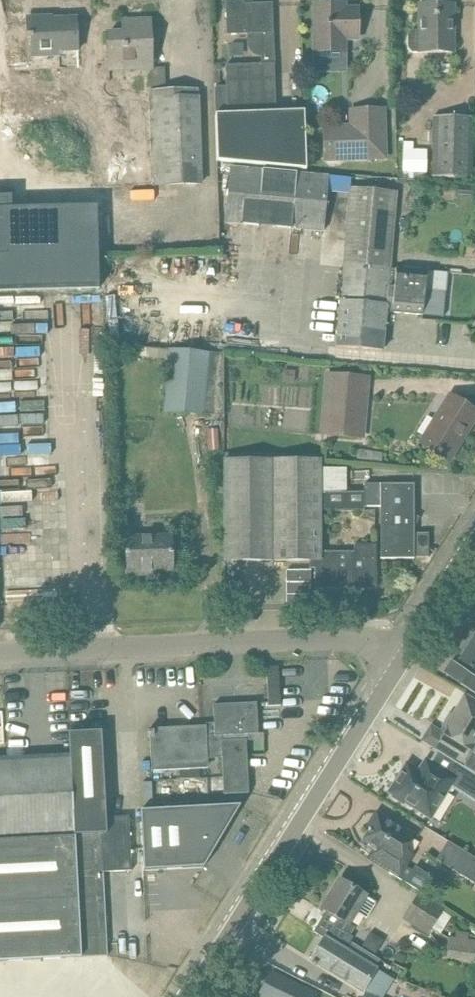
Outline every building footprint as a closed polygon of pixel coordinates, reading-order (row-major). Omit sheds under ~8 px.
[(217,88),(215,89),(216,116),(217,161),(306,170),(304,113),(277,114),(275,65),(272,3),(244,4),(244,0),(236,0),(225,0),(227,36),(247,35),(248,48),(251,53),(256,56),(261,57),(261,65),(226,66),(227,85),(217,88)] [(454,4),(418,4),(418,31),(412,31),(408,36),(408,48),(412,53),(454,53),(454,4)] [(344,39),(358,39),(357,10),(333,10),(333,5),(315,5),(315,52),(344,52),(344,39)] [(27,18),(28,38),(32,38),(33,58),(47,57),(47,53),(78,51),(76,18),(45,19),(45,17),(27,18)] [(109,70),(152,68),(151,21),(122,22),(122,34),(107,35),(109,70)] [(151,92),(154,186),(202,185),(199,91),(151,92)] [(353,127),(325,128),(326,160),(385,158),(384,110),(353,111),(353,127)] [(436,117),(435,177),(471,177),(472,118),(436,117)] [(423,170),(424,150),(402,149),(401,169),(423,170)] [(227,224),(324,232),(329,177),(232,168),(227,224)] [(352,188),(345,264),(390,268),(397,191),(352,188)] [(99,288),(97,207),(8,209),(8,200),(0,200),(0,290),(99,288)] [(231,254),(104,260),(107,343),(205,352),(223,353),(246,355),(245,324),(233,323),(231,254)] [(345,264),(337,347),(383,351),(387,312),(443,317),(445,292),(447,274),(428,272),(395,269),(390,269),(390,268),(345,264)] [(171,351),(166,413),(205,416),(205,414),(224,416),(223,355),(205,354),(171,351)] [(324,435),(363,438),(368,379),(329,376),(324,435)] [(421,443),(449,460),(461,442),(458,440),(464,430),(467,432),(474,419),(474,412),(450,396),(421,443)] [(218,430),(208,431),(209,451),(219,451),(218,430)] [(224,461),(224,541),(224,561),(315,561),(321,560),(321,552),(321,511),(321,493),(347,492),(346,469),(320,470),(320,460),(224,461)] [(394,484),(364,485),(364,492),(364,507),(381,507),(381,539),(381,559),(414,559),(414,484),(394,484)] [(429,558),(428,534),(417,534),(417,558),(429,558)] [(171,536),(125,538),(126,576),(141,576),(141,572),(173,571),(172,554),(178,551),(180,545),(177,539),(172,537),(171,536)] [(321,560),(315,561),(315,589),(377,589),(377,569),(377,545),(356,545),(356,552),(321,552),(321,560)] [(460,660),(474,670),(474,638),(460,660)] [(461,685),(474,695),(474,677),(469,673),(461,685)] [(214,726),(149,729),(152,772),(208,768),(208,758),(222,757),(224,794),(249,793),(246,735),(258,734),(257,703),(213,705),(214,726)] [(443,742),(450,746),(444,755),(474,773),(474,755),(468,750),(474,739),(474,708),(467,703),(443,742)] [(0,758),(0,961),(81,956),(104,955),(108,955),(103,872),(132,871),(129,816),(106,818),(101,732),(69,733),(70,755),(0,758)] [(389,793),(394,795),(392,797),(404,805),(405,802),(432,820),(452,788),(474,801),(474,773),(459,764),(452,777),(430,764),(426,761),(419,772),(412,768),(407,777),(401,774),(389,793)] [(141,807),(171,807),(170,784),(141,784),(141,807)] [(240,806),(141,811),(143,871),(204,868),(240,806)] [(372,829),(363,843),(375,850),(371,857),(400,875),(398,878),(402,881),(420,893),(422,894),(432,879),(412,866),(410,870),(405,867),(412,855),(411,854),(411,855),(403,851),(413,836),(377,813),(368,827),(372,829)] [(425,830),(421,841),(441,848),(444,836),(425,830)] [(463,851),(451,869),(474,884),(474,858),(463,851)] [(326,912),(314,931),(345,950),(353,938),(350,936),(355,927),(349,923),(366,896),(357,891),(340,880),(322,909),(326,912)] [(405,917),(430,933),(432,929),(441,934),(452,917),(443,911),(444,909),(420,893),(405,917)] [(345,950),(314,931),(314,932),(325,939),(312,960),(314,961),(313,963),(316,965),(317,964),(363,991),(376,969),(380,960),(352,944),(347,952),(345,950)] [(474,963),(474,940),(469,939),(470,933),(457,931),(456,937),(450,936),(446,958),(474,963)] [(368,933),(360,946),(374,954),(381,941),(368,933)] [(259,995),(263,996),(315,996),(316,995),(271,972),(259,995)]
